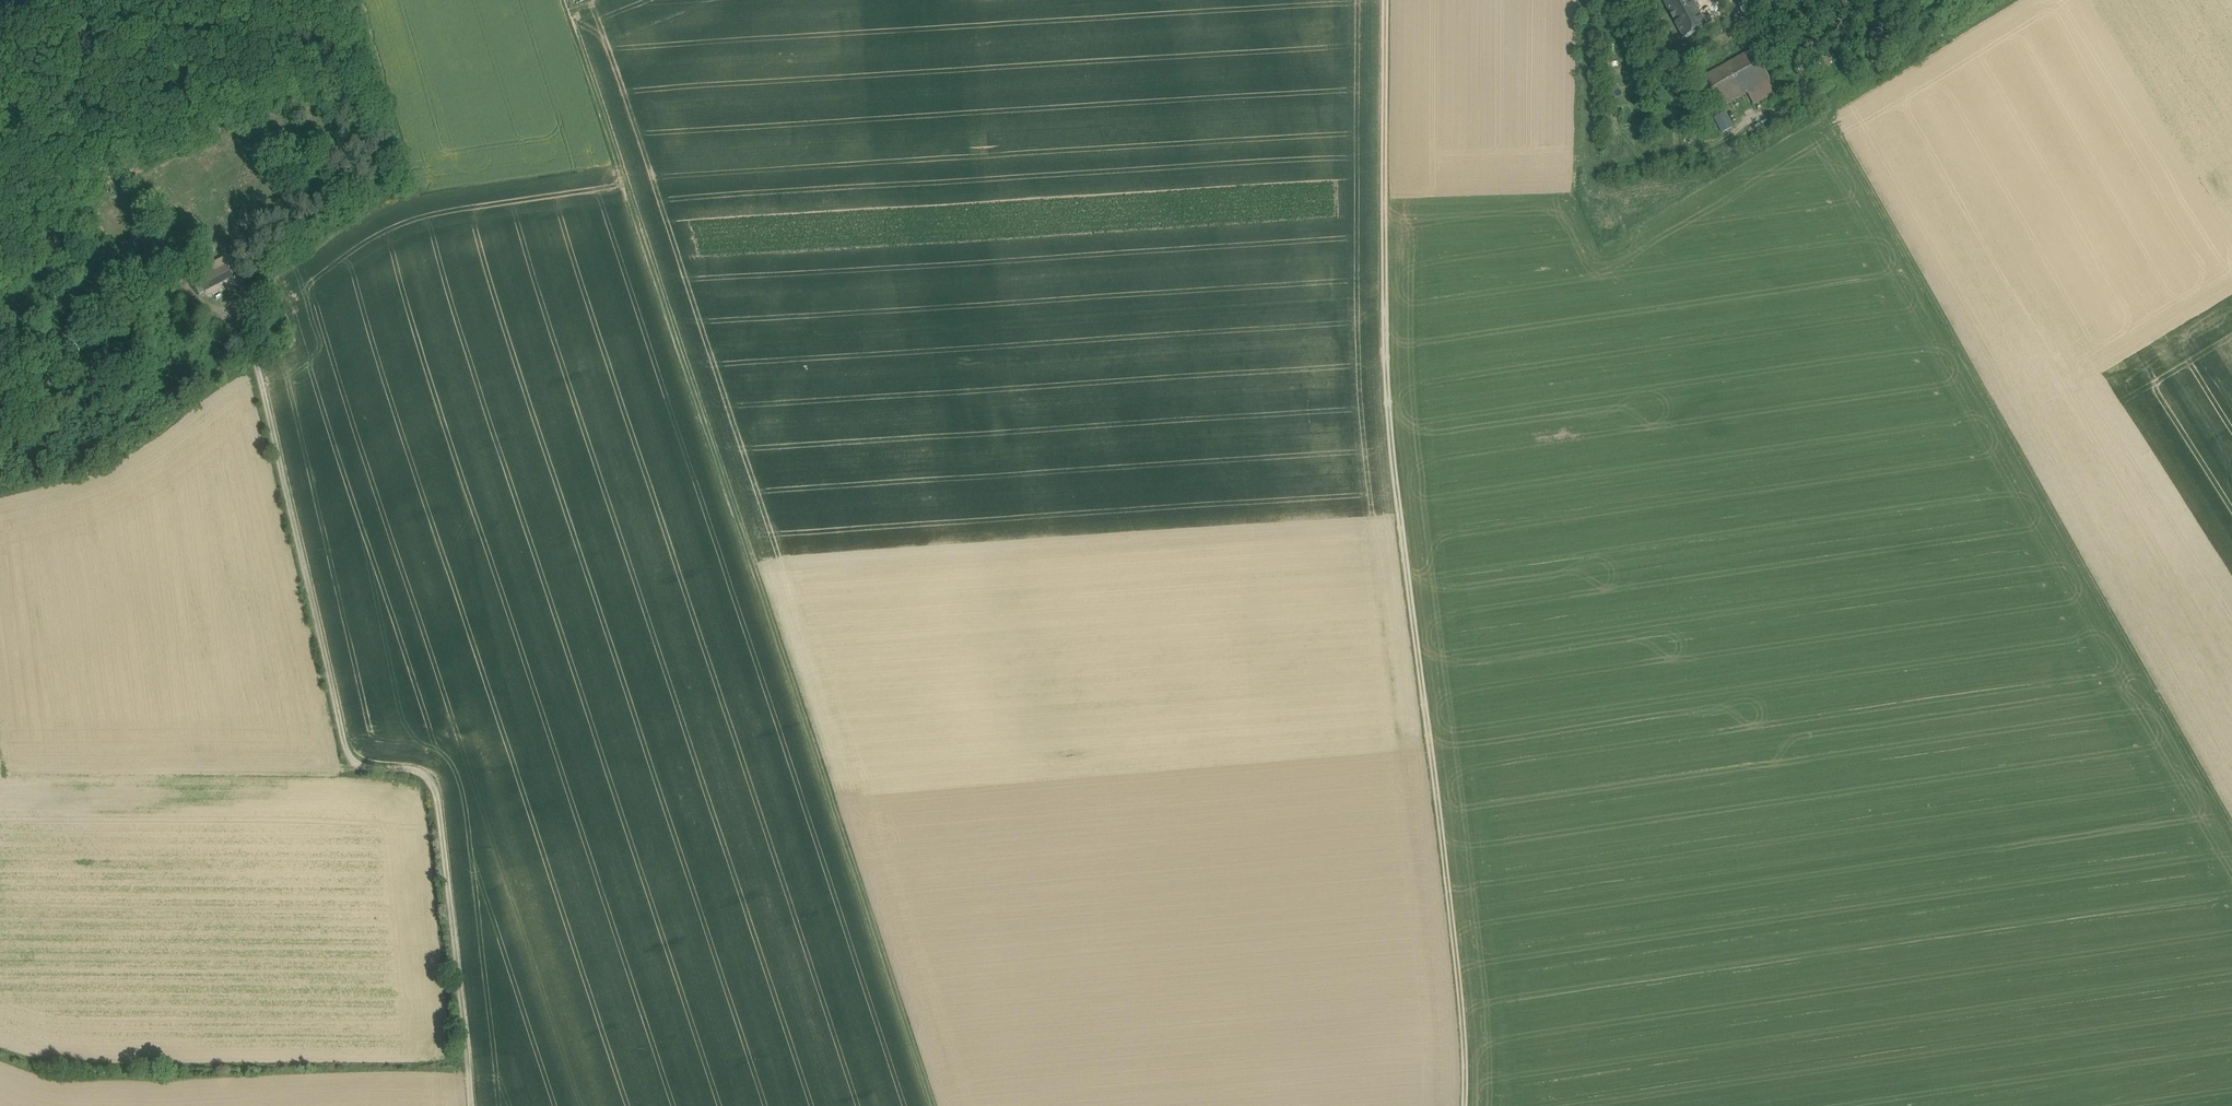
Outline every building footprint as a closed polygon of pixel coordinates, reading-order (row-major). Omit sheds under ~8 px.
[(1667,7),(1684,37),(1707,25),(1693,0),(1679,0),(1667,7)] [(1753,49),(1704,76),(1705,76),(1721,107),(1747,92),(1753,104),(1777,91),(1761,62),(1760,62),(1753,49)] [(1714,119),(1719,132),(1732,127),(1727,114),(1714,119)] [(227,266),(200,280),(205,290),(232,276),(227,266)]
